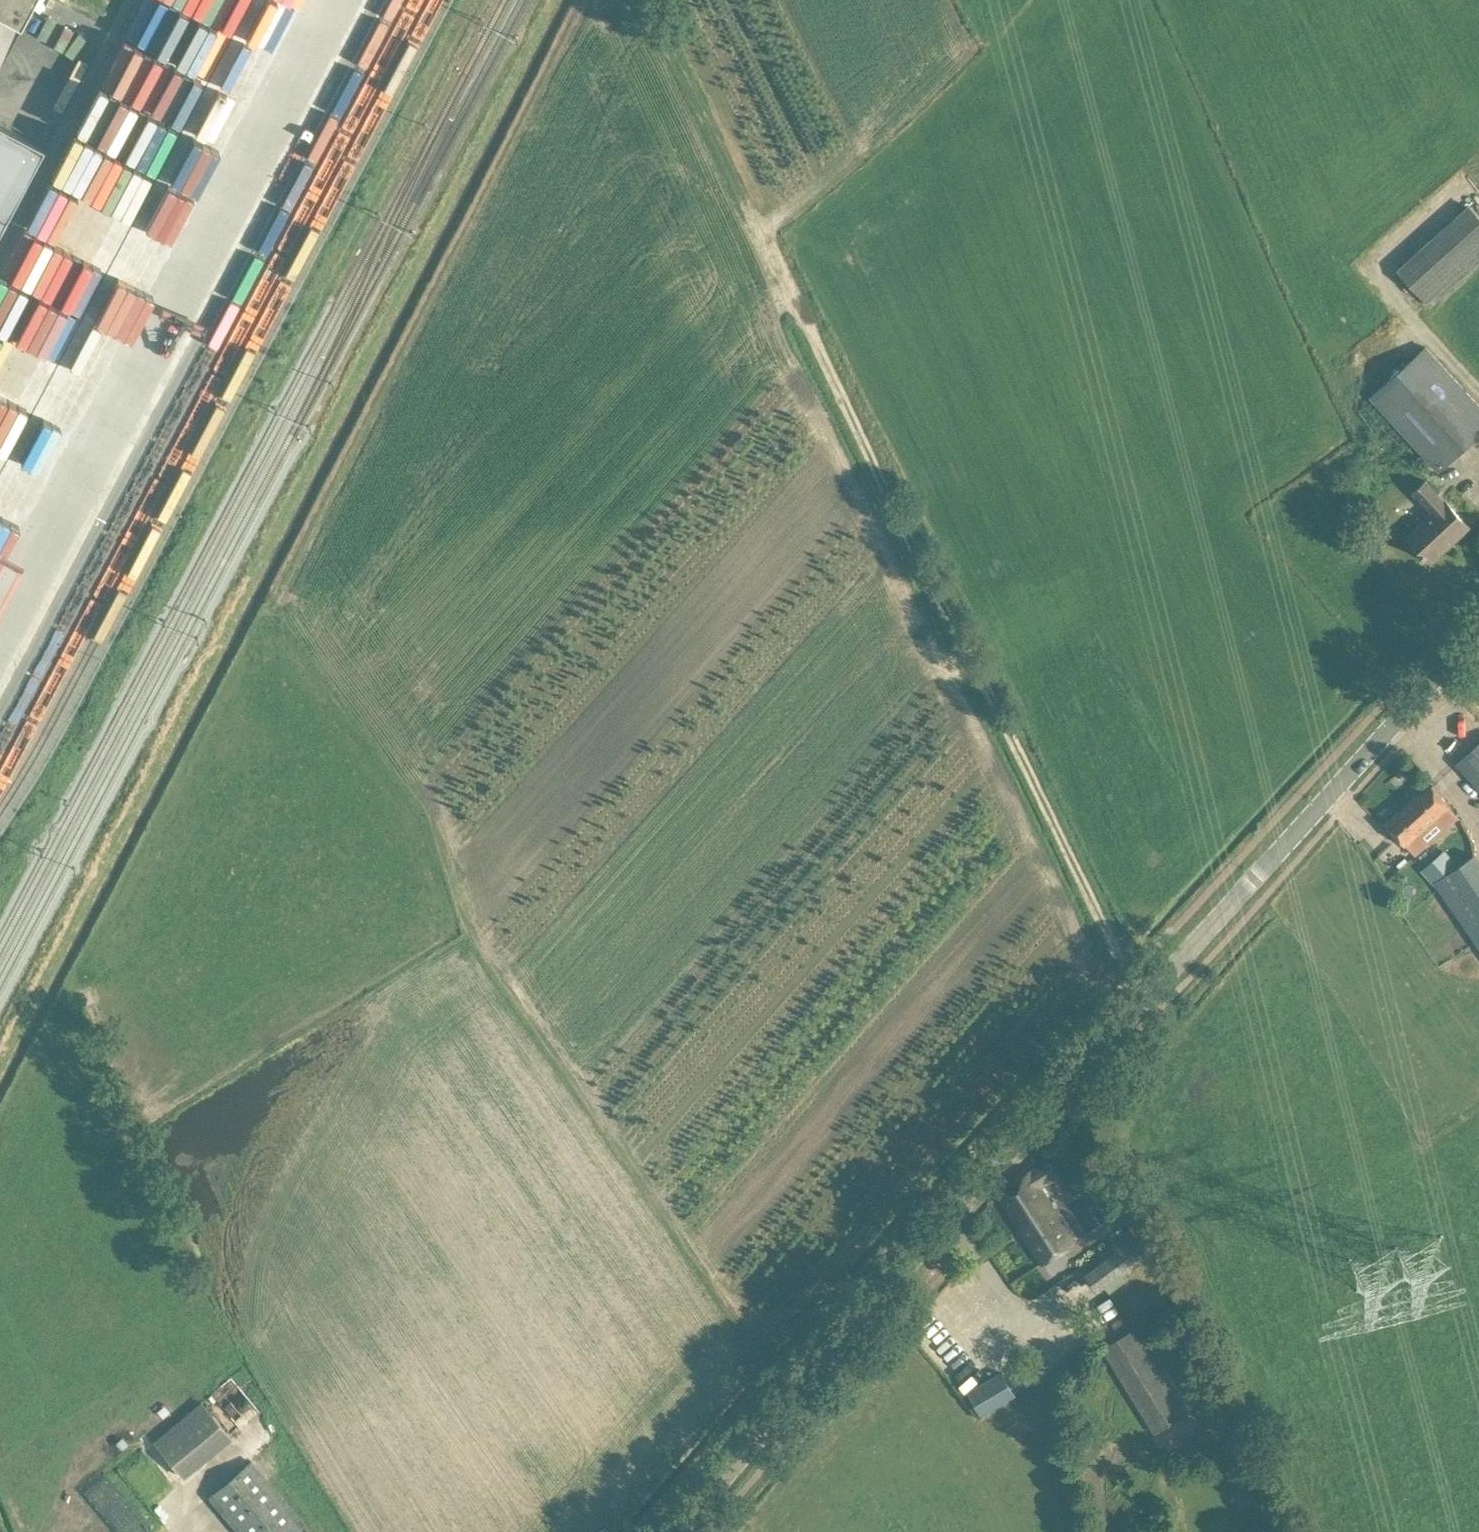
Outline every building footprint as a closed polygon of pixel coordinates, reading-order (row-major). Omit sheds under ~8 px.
[(20,27),(34,0),(0,0),(0,16),(20,27)] [(43,146),(0,123),(0,227),(43,146)] [(74,195),(54,238),(64,243),(71,229),(82,234),(96,205),(74,195)] [(1470,205),(1399,270),(1431,305),(1478,262),(1478,215),(1470,205)] [(1439,470),(1478,433),(1478,404),(1426,346),(1371,396),(1439,470)] [(1423,551),(1420,554),(1423,557),(1426,554),(1431,560),(1469,525),(1446,500),(1445,500),(1426,480),(1415,491),(1433,511),(1408,534),(1423,551)] [(1455,763),(1465,773),(1464,774),(1466,775),(1475,784),(1474,784),(1475,786),(1476,785),(1478,789),(1478,741),(1455,763)] [(1448,802),(1432,784),(1420,795),(1419,794),(1386,823),(1404,844),(1405,842),(1416,854),(1428,843),(1418,831),(1434,817),(1444,828),(1458,816),(1446,803),(1448,802)] [(1431,861),(1444,877),(1457,866),(1443,850),(1431,861)] [(1478,909),(1478,862),(1474,854),(1457,866),(1444,877),(1436,884),(1463,922),(1478,909)] [(1463,922),(1478,946),(1478,909),(1463,922)] [(1045,1161),(999,1194),(1042,1262),(1076,1241),(1040,1185),(1054,1176),(1045,1161)] [(1117,1251),(1087,1273),(1097,1287),(1162,1240),(1152,1226),(1155,1223),(1137,1200),(1135,1201),(1131,1196),(1123,1202),(1127,1207),(1120,1212),(1133,1229),(1112,1245),(1117,1251)] [(1136,1329),(1103,1349),(1155,1434),(1188,1414),(1136,1329)] [(968,1385),(980,1411),(1017,1394),(1005,1369),(968,1385)] [(202,1400),(153,1440),(182,1475),(231,1435),(202,1400)] [(208,1496),(238,1531),(310,1531),(251,1460),(208,1496)]
